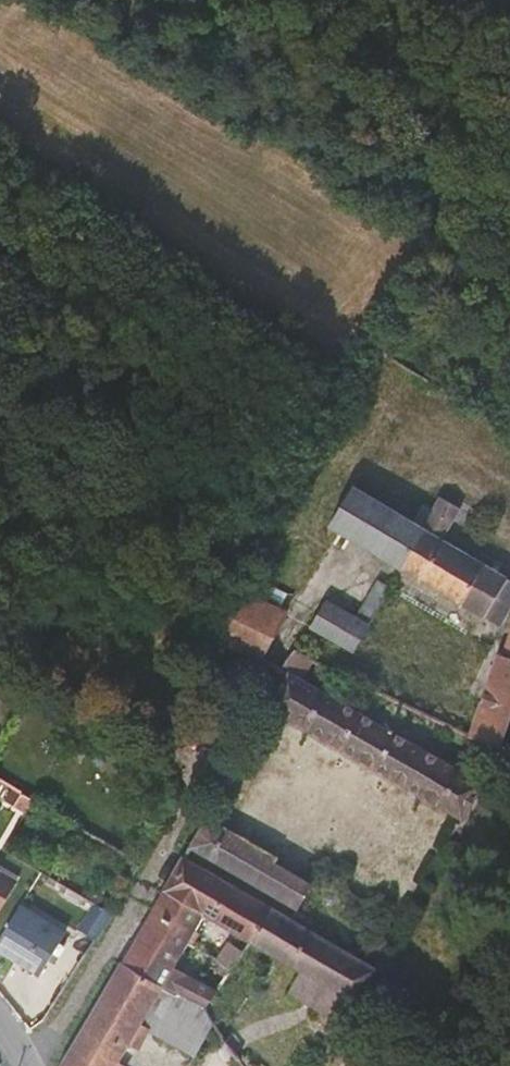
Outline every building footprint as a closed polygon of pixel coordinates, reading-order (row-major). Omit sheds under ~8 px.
[(352,487),(329,526),(392,562),(456,601),(484,617),(496,597),(508,605),(509,603),(509,580),(442,540),(461,508),(440,496),(432,510),(423,505),(413,523),(352,487)] [(278,585),(254,574),(244,592),(269,604),(278,585)] [(378,580),(359,613),(372,620),(390,588),(378,580)] [(269,604),(244,592),(217,639),(261,661),(287,613),(269,604)] [(508,605),(496,597),(484,617),(498,625),(508,605)] [(331,637),(345,614),(326,603),(313,623),(310,626),(331,637)] [(372,620),(358,612),(353,620),(345,614),(331,637),(354,650),(372,620)] [(504,656),(500,654),(489,685),(509,693),(509,639),(504,656)] [(301,678),(312,659),(295,650),(287,658),(282,668),(280,672),(283,674),(287,676),(269,707),(262,721),(275,726),(281,714),(462,819),(482,784),(301,678)] [(509,721),(509,693),(489,685),(471,737),(500,749),(509,721)] [(14,805),(23,791),(13,786),(5,799),(14,805)] [(27,812),(34,798),(23,791),(14,805),(27,812)] [(277,858),(206,818),(189,847),(297,909),(311,885),(274,864),(277,858)] [(205,913),(252,942),(272,908),(184,856),(155,906),(196,930),(205,913)] [(16,881),(0,871),(0,908),(16,881)] [(113,891),(122,897),(131,881),(121,876),(113,891)] [(97,939),(113,914),(96,903),(80,929),(97,939)] [(0,938),(0,949),(41,973),(65,933),(20,906),(0,938)] [(196,930),(155,906),(128,952),(121,963),(163,986),(204,1007),(216,991),(174,966),(188,942),(196,930)] [(376,968),(272,908),(252,942),(301,971),(332,989),(319,1012),(322,1013),(324,1010),(346,1023),(357,1003),(376,968)] [(199,932),(196,930),(188,942),(192,944),(199,932)] [(217,960),(231,970),(244,952),(230,943),(217,960)] [(226,978),(231,970),(217,960),(212,969),(226,978)] [(121,963),(62,1065),(117,1065),(140,1026),(163,986),(121,963)] [(332,989),(301,971),(288,994),(319,1012),(332,989)] [(204,1007),(163,986),(140,1026),(195,1056),(214,1023),(204,1007)]
